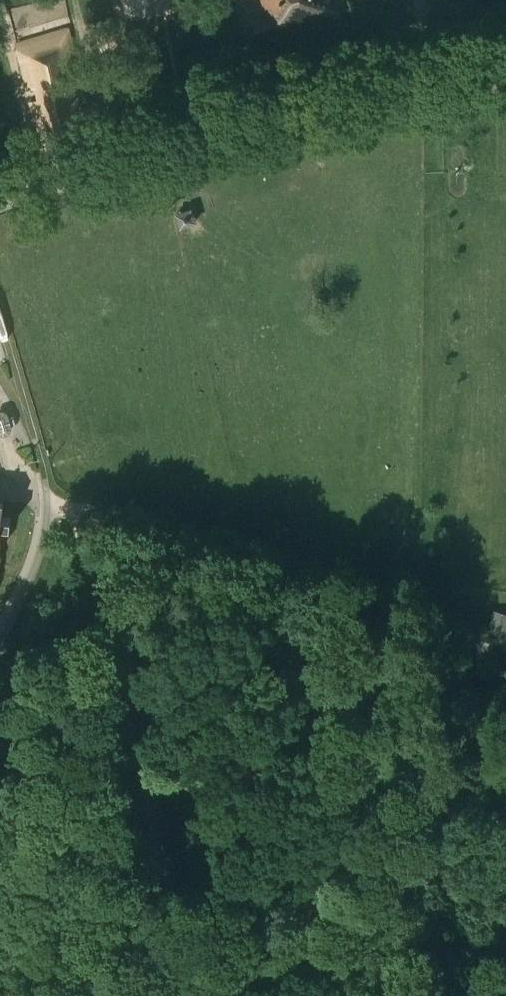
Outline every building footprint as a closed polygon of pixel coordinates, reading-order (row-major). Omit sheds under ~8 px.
[(123,14),(180,4),(180,3),(185,3),(184,0),(120,0),(123,14)] [(265,17),(252,20),(257,42),(272,39),(271,34),(341,16),(337,0),(260,0),(265,17)] [(98,46),(117,45),(112,15),(93,19),(98,46)] [(69,27),(16,42),(16,49),(26,90),(34,88),(37,99),(29,102),(38,140),(83,128),(77,101),(84,99),(69,27)] [(193,206),(174,212),(180,229),(198,222),(193,206)] [(4,501),(0,500),(0,540),(1,525),(9,526),(10,518),(2,517),(4,501)] [(489,632),(505,636),(505,613),(494,610),(489,632)]
